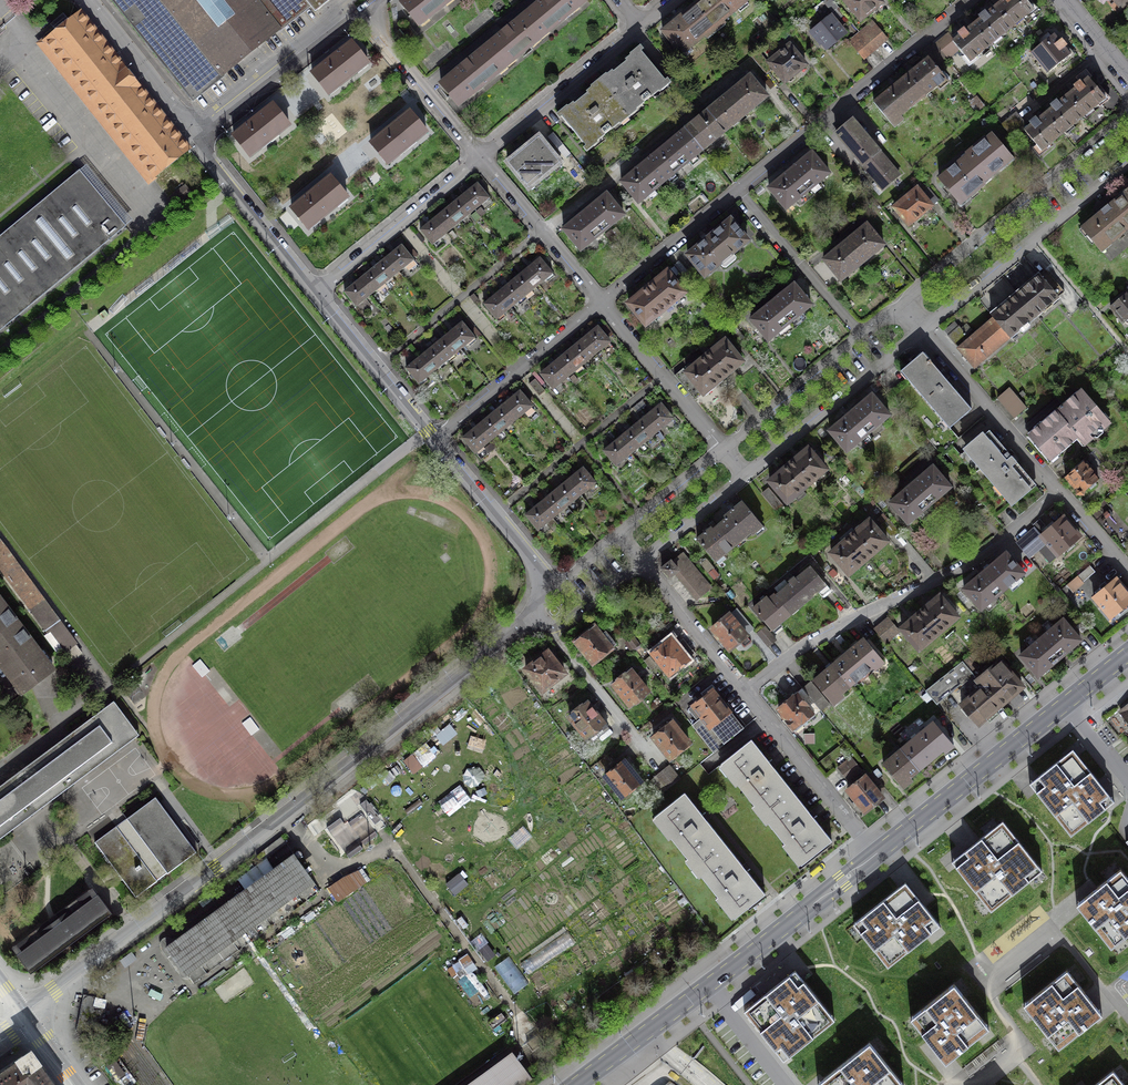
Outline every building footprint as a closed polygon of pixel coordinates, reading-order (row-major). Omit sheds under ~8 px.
[(193,100),(224,75),(223,75),(309,6),(315,12),(330,0),(112,0),(193,100)] [(402,3),(419,25),(420,24),(419,22),(427,16),(428,17),(444,5),(443,3),(448,0),(407,0),(402,3)] [(587,0),(541,0),(527,11),(528,12),(522,17),(539,37),(540,38),(539,37),(547,30),(548,31),(564,18),(563,17),(577,5),(578,7),(587,0)] [(695,5),(713,28),(746,2),(744,0),(701,0),(695,5)] [(860,20),(881,3),(879,0),(844,0),(860,20)] [(1012,27),(1023,17),(1028,24),(1041,13),(1033,4),(1033,2),(1032,0),(1004,0),(995,7),(1012,27)] [(695,5),(662,32),(682,55),(713,28),(695,5)] [(980,19),(974,24),(991,44),(1012,27),(995,7),(987,14),(985,11),(978,16),(980,19)] [(190,149),(80,11),(44,40),(153,178),(190,149)] [(539,37),(522,17),(517,22),(516,21),(494,39),(494,40),(489,45),(505,64),(506,66),(507,65),(506,64),(514,57),(515,58),(531,45),(530,44),(539,37)] [(831,17),(813,32),(827,48),(844,33),(831,17)] [(991,44),(974,24),(966,31),(963,28),(957,33),(960,36),(954,41),(948,34),(935,44),(946,58),(947,59),(959,49),(969,62),(991,44)] [(869,26),(860,33),(874,49),(887,39),(876,26),(872,30),(869,26)] [(863,58),(874,49),(860,33),(850,42),(863,58)] [(1053,34),(1031,53),(1048,73),(1057,66),(1059,68),(1075,55),(1062,39),(1059,41),(1053,34)] [(312,73),(328,94),(329,93),(328,91),(338,84),(339,85),(357,71),(356,69),(365,62),(366,64),(368,63),(352,42),(312,73)] [(908,74),(926,95),(945,79),(935,67),(946,58),(935,44),(924,54),(927,58),(908,74)] [(505,64),(489,45),(483,50),(482,49),(446,78),(447,79),(441,84),(459,105),(468,97),(467,96),(480,85),(481,86),(498,72),(497,71),(505,64)] [(789,45),(768,62),(774,69),(784,82),(786,81),(787,82),(791,82),(795,79),(795,75),(794,74),(805,65),(789,45)] [(640,50),(600,82),(624,111),(629,107),(632,110),(642,102),(643,103),(650,97),(649,95),(660,87),(656,82),(662,77),(640,50)] [(778,87),(784,82),(774,69),(767,74),(778,87)] [(1067,96),(1084,116),(1098,104),(1100,105),(1109,98),(1100,86),(1097,89),(1088,78),(1091,75),(1086,69),(1075,77),(1079,82),(1073,86),(1075,89),(1067,96)] [(908,74),(874,102),(891,123),(926,95),(908,74)] [(750,76),(728,94),(745,114),(767,96),(750,76)] [(600,82),(561,115),(583,142),(589,137),(593,142),(603,133),(604,134),(611,129),(610,128),(621,119),(618,116),(624,111),(600,82)] [(745,114),(728,94),(707,111),(724,132),(745,114)] [(1046,113),(1063,133),(1084,116),(1067,96),(1059,103),(1056,100),(1050,105),(1052,108),(1046,113)] [(233,135),(250,156),(261,147),(259,145),(276,132),(278,134),(289,125),(272,104),(233,135)] [(371,143),(388,163),(399,154),(397,152),(413,139),(415,141),(426,132),(409,111),(371,143)] [(724,132),(707,111),(685,129),(702,150),(724,132)] [(1025,130),(1028,128),(1015,113),(1002,124),(1012,136),(1025,130)] [(1028,128),(1025,130),(1041,151),(1063,133),(1046,113),(1038,120),(1036,117),(1029,122),(1031,125),(1028,128)] [(852,120),(836,133),(882,189),(899,175),(852,120)] [(702,150),(685,129),(664,146),(681,167),(702,150)] [(553,133),(549,136),(566,157),(570,153),(553,133)] [(964,158),(939,179),(959,202),(967,195),(969,197),(983,185),(980,182),(1010,157),(992,135),(986,140),(984,138),(962,156),(964,158)] [(538,137),(508,162),(529,188),(563,160),(558,153),(554,156),(538,137)] [(681,167),(664,146),(642,164),(660,185),(681,167)] [(790,170),(807,191),(829,173),(812,152),(790,170)] [(660,185),(642,164),(621,182),(638,202),(660,185)] [(126,225),(79,169),(0,235),(0,330),(126,225)] [(790,170),(769,188),(786,209),(807,191),(790,170)] [(291,208),(308,228),(309,227),(308,225),(317,217),(319,219),(336,205),(335,204),(345,196),(346,197),(347,196),(330,176),(291,208)] [(477,183),(462,195),(474,209),(489,198),(477,183)] [(191,192),(185,185),(169,198),(175,205),(191,192)] [(921,193),(931,205),(938,199),(928,187),(921,193)] [(917,188),(894,207),(908,224),(931,205),(921,193),(917,188)] [(1108,207),(1126,228),(1127,226),(1127,193),(1127,191),(1108,207)] [(606,194),(584,211),(602,232),(623,214),(606,194)] [(462,195),(449,206),(461,221),(474,209),(462,195)] [(435,218),(447,232),(461,221),(449,206),(435,218)] [(1108,207),(1107,206),(1102,211),(1103,211),(1082,228),(1100,249),(1109,242),(1110,243),(1126,229),(1126,228),(1108,207)] [(602,232),(584,211),(563,229),(581,250),(602,232)] [(435,218),(420,230),(432,244),(447,232),(435,218)] [(730,219),(687,255),(705,276),(721,262),(724,267),(726,267),(735,260),(735,258),(732,253),(748,240),(730,219)] [(867,224),(845,242),(862,262),(884,245),(867,224)] [(845,242),(823,260),(841,280),(862,262),(845,242)] [(401,245),(387,257),(399,271),(413,260),(401,245)] [(387,257),(373,268),(385,283),(399,271),(387,257)] [(540,257),(525,269),(538,285),(552,273),(540,257)] [(373,268),(359,280),(371,294),(385,283),(373,268)] [(525,269),(512,280),(524,296),(538,285),(525,269)] [(1045,269),(1017,293),(1036,315),(1064,292),(1045,269)] [(653,283),(648,287),(665,308),(684,292),(667,271),(658,279),(657,277),(652,281),(653,283)] [(359,280),(344,292),(356,306),(371,294),(359,280)] [(512,280),(498,292),(511,307),(524,296),(512,280)] [(794,284),(772,301),(789,322),(811,305),(794,284)] [(636,297),(628,303),(646,324),(665,308),(648,287),(642,292),(641,291),(635,296),(636,297)] [(498,292),(484,303),(496,319),(511,307),(498,292)] [(1036,315),(1017,293),(992,314),(994,317),(1010,336),(1019,329),(1020,331),(1023,331),(1028,327),(1028,324),(1027,322),(1036,315)] [(1111,307),(1124,322),(1125,321),(1127,324),(1127,323),(1127,294),(1127,293),(1111,307)] [(772,301),(751,319),(768,340),(789,322),(772,301)] [(969,339),(959,348),(975,367),(1010,336),(994,317),(969,339)] [(462,322),(448,334),(460,349),(474,337),(462,322)] [(948,335),(959,348),(969,339),(958,326),(948,335)] [(597,327),(583,339),(595,353),(609,341),(597,327)] [(448,334),(434,345),(446,360),(460,349),(448,334)] [(595,353),(583,339),(569,350),(581,365),(595,353)] [(711,351),(705,356),(722,377),(742,361),(725,340),(717,346),(717,345),(710,350),(711,351)] [(420,356),(433,371),(446,360),(434,345),(420,356)] [(581,365),(569,350),(555,362),(567,376),(581,365)] [(957,438),(949,428),(971,409),(945,379),(948,377),(945,373),(942,375),(922,353),(901,371),(894,363),(876,378),(939,453),(957,438)] [(420,356),(406,368),(419,383),(433,371),(420,356)] [(722,377),(705,356),(699,361),(698,360),(692,365),(693,366),(686,372),(703,393),(722,377)] [(567,376),(555,362),(541,373),(553,388),(567,376)] [(695,400),(703,393),(686,372),(683,368),(674,375),(695,400)] [(535,379),(529,383),(539,395),(545,391),(535,379)] [(1009,388),(997,397),(1014,417),(1026,408),(1009,388)] [(519,391),(505,403),(517,418),(531,405),(519,391)] [(1106,419),(1082,391),(1030,435),(1050,458),(1077,435),(1083,442),(1089,437),(1089,434),(1106,419)] [(871,394),(850,412),(867,433),(889,415),(871,394)] [(517,418),(505,403),(491,414),(503,429),(517,418)] [(661,404),(646,415),(658,430),(673,418),(661,404)] [(850,412),(829,430),(846,451),(867,433),(850,412)] [(503,429),(491,414),(477,426),(489,440),(503,429)] [(646,415),(632,427),(644,441),(658,430),(646,415)] [(489,440),(477,426),(463,438),(475,452),(489,440)] [(632,427),(618,438),(630,453),(644,441),(632,427)] [(1034,482),(989,430),(961,454),(952,444),(941,454),(1004,528),(1043,495),(1033,483),(1034,482)] [(618,438),(604,450),(616,465),(630,453),(618,438)] [(794,460),(788,465),(806,485),(825,469),(807,448),(801,454),(800,453),(793,458),(794,460)] [(1091,453),(1065,477),(1080,494),(1102,475),(1106,480),(1111,475),(1091,453)] [(776,475),(769,481),(787,501),(806,485),(788,465),(782,470),(781,468),(775,474),(776,475)] [(950,486),(933,466),(912,484),(929,505),(950,486)] [(583,468),(568,480),(580,494),(595,482),(583,468)] [(568,480),(554,491),(566,506),(580,494),(568,480)] [(929,505),(912,484),(890,503),(908,523),(929,505)] [(540,503),(552,517),(566,506),(554,491),(540,503)] [(726,518),(717,525),(734,545),(750,532),(752,534),(762,526),(742,501),(726,515),(726,518)] [(540,503),(526,514),(538,529),(552,517),(540,503)] [(1080,537),(1062,516),(1041,535),(1046,542),(1058,556),(1080,537)] [(888,518),(882,524),(892,536),(899,530),(888,518)] [(856,531),(850,536),(868,557),(887,541),(869,520),(862,526),(861,525),(855,530),(856,531)] [(697,539),(715,560),(734,545),(717,525),(713,529),(709,528),(697,539)] [(1041,535),(1035,528),(1017,544),(1029,557),(1046,542),(1041,535)] [(837,546),(838,547),(831,553),(849,573),(868,557),(850,536),(844,541),(843,540),(837,546)] [(59,652),(64,648),(66,650),(75,643),(60,623),(58,625),(0,547),(0,568),(48,632),(45,634),(59,652)] [(985,570),(1002,591),(1023,573),(1006,552),(985,570)] [(681,579),(694,568),(682,554),(672,562),(671,559),(669,561),(670,562),(662,568),(668,576),(667,577),(669,579),(670,577),(670,576),(675,572),(681,579)] [(1095,571),(1089,565),(1077,576),(1082,582),(1095,571)] [(790,583),(775,596),(788,611),(795,605),(797,608),(817,591),(822,596),(830,589),(810,566),(796,578),(795,576),(789,581),(790,583)] [(710,588),(694,568),(681,579),(697,599),(710,588)] [(1002,591),(985,570),(964,588),(981,609),(1002,591)] [(1116,578),(1093,596),(1111,617),(1118,611),(1121,614),(1127,608),(1127,607),(1126,605),(1127,603),(1127,593),(1116,578)] [(775,596),(774,594),(769,598),(765,597),(753,607),(772,629),(790,614),(788,611),(775,596)] [(926,607),(920,612),(938,632),(957,616),(939,595),(932,602),(931,600),(925,606),(926,607)] [(23,693),(53,671),(0,600),(0,662),(23,693)] [(938,632),(920,612),(914,617),(913,615),(907,620),(908,622),(901,628),(919,649),(938,632)] [(746,634),(729,614),(712,629),(729,649),(746,634)] [(899,631),(888,618),(874,629),(886,643),(899,631)] [(666,619),(655,628),(660,634),(671,625),(666,619)] [(1063,619),(1041,637),(1059,657),(1080,639),(1063,619)] [(601,634),(594,626),(575,641),(593,662),(611,647),(601,634)] [(775,640),(764,627),(757,633),(768,646),(775,640)] [(601,634),(611,647),(616,644),(605,631),(601,634)] [(1059,657),(1041,637),(1020,655),(1038,675),(1059,657)] [(671,638),(652,653),(669,674),(695,653),(684,640),(677,646),(671,638)] [(881,659),(863,638),(831,665),(849,686),(881,659)] [(981,645),(962,661),(970,671),(976,666),(972,661),(985,650),(981,645)] [(564,672),(548,652),(526,669),(542,690),(564,672)] [(977,678),(1000,705),(1022,686),(999,659),(977,678)] [(970,671),(962,661),(925,690),(937,704),(960,684),(973,673),(970,671)] [(849,686),(831,665),(813,680),(831,701),(849,686)] [(631,670),(613,685),(629,705),(648,691),(631,670)] [(977,678),(973,673),(960,684),(971,696),(961,705),(978,724),(985,717),(989,722),(999,714),(995,709),(1000,705),(977,678)] [(829,703),(811,682),(803,689),(821,710),(829,703)] [(821,710),(803,689),(778,709),(796,730),(821,710)] [(743,728),(712,690),(688,708),(698,720),(692,725),(714,752),(743,728)] [(0,785),(0,838),(85,775),(139,735),(114,701),(58,742),(0,785)] [(587,702),(569,717),(586,737),(588,735),(590,737),(595,733),(593,731),(600,725),(604,729),(608,726),(605,722),(604,723),(601,719),(587,702)] [(933,721),(901,748),(919,769),(951,742),(933,721)] [(672,722),(653,736),(670,758),(689,743),(672,722)] [(791,790),(751,739),(721,763),(722,764),(723,763),(739,783),(738,784),(755,805),(756,804),(762,813),(791,790)] [(919,769),(901,748),(883,763),(901,784),(919,769)] [(1114,802),(1073,750),(1029,784),(1071,836),(1114,802)] [(861,770),(851,757),(838,768),(849,781),(861,770)] [(613,769),(605,775),(622,796),(641,781),(623,760),(613,769)] [(669,765),(663,771),(673,784),(680,779),(669,765)] [(882,774),(877,768),(872,772),(877,778),(882,774)] [(673,784),(663,771),(656,776),(667,789),(673,784)] [(872,772),(872,771),(848,790),(864,810),(882,796),(877,791),(884,786),(877,778),(872,772)] [(831,840),(791,790),(762,813),(770,822),(769,823),(785,843),(786,842),(802,862),(801,863),(801,864),(831,840)] [(689,857),(696,866),(724,843),(684,793),(654,817),(655,818),(656,817),(672,837),(671,838),(688,858),(689,857)] [(155,797),(94,842),(135,897),(157,880),(156,880),(167,872),(167,873),(196,851),(155,797)] [(1042,870),(1002,821),(951,862),(991,911),(1042,870)] [(257,855),(262,862),(286,842),(281,836),(257,855)] [(764,893),(724,843),(696,866),(703,875),(702,876),(718,896),(719,895),(735,915),(734,916),(735,917),(764,893)] [(167,947),(193,983),(320,890),(294,855),(167,947)] [(1120,869),(1076,904),(1111,948),(1127,934),(1127,879),(1120,869)] [(939,926),(905,883),(853,924),(888,967),(939,926)] [(17,953),(16,954),(30,972),(31,972),(31,971),(110,912),(111,913),(111,912),(97,893),(17,953)] [(834,1019),(795,970),(744,1011),(783,1060),(834,1019)] [(1102,1014),(1067,970),(1023,1005),(1058,1048),(1102,1014)] [(989,1027),(954,983),(910,1018),(945,1063),(989,1027)] [(92,1000),(87,999),(81,1027),(86,1028),(88,1017),(96,1018),(98,1012),(90,1011),(92,1000)] [(104,1042),(89,1053),(113,1084),(135,1084),(104,1042)] [(869,1043),(817,1084),(818,1084),(904,1084),(869,1043)] [(463,1084),(521,1084),(532,1078),(512,1050),(463,1084)] [(30,1053),(0,1073),(0,1084),(53,1084),(30,1053)] [(1113,1070),(1094,1084),(1125,1084),(1113,1070)]
